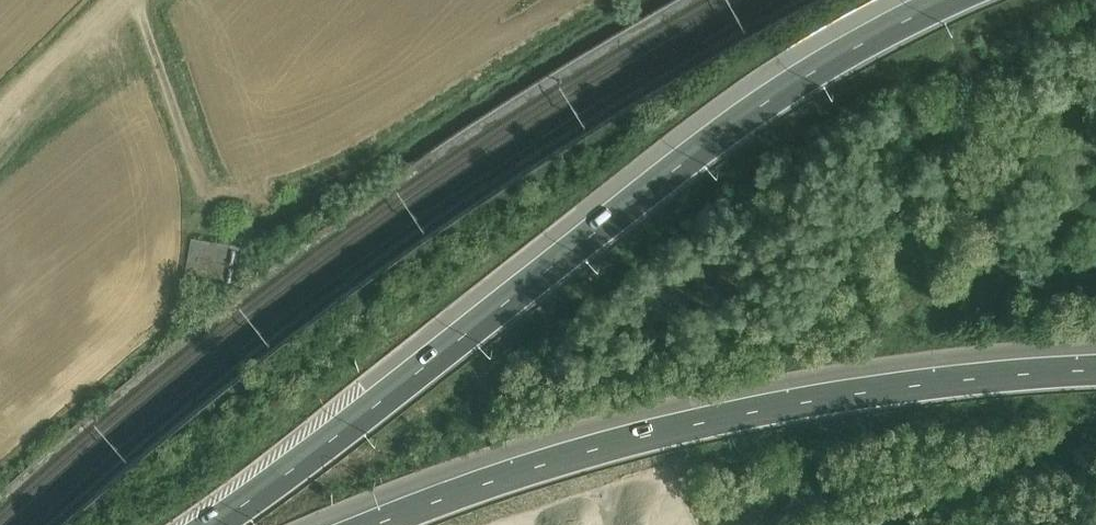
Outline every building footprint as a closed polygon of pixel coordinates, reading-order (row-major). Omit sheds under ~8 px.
[(189,242),(187,277),(227,280),(229,244),(189,242)]
